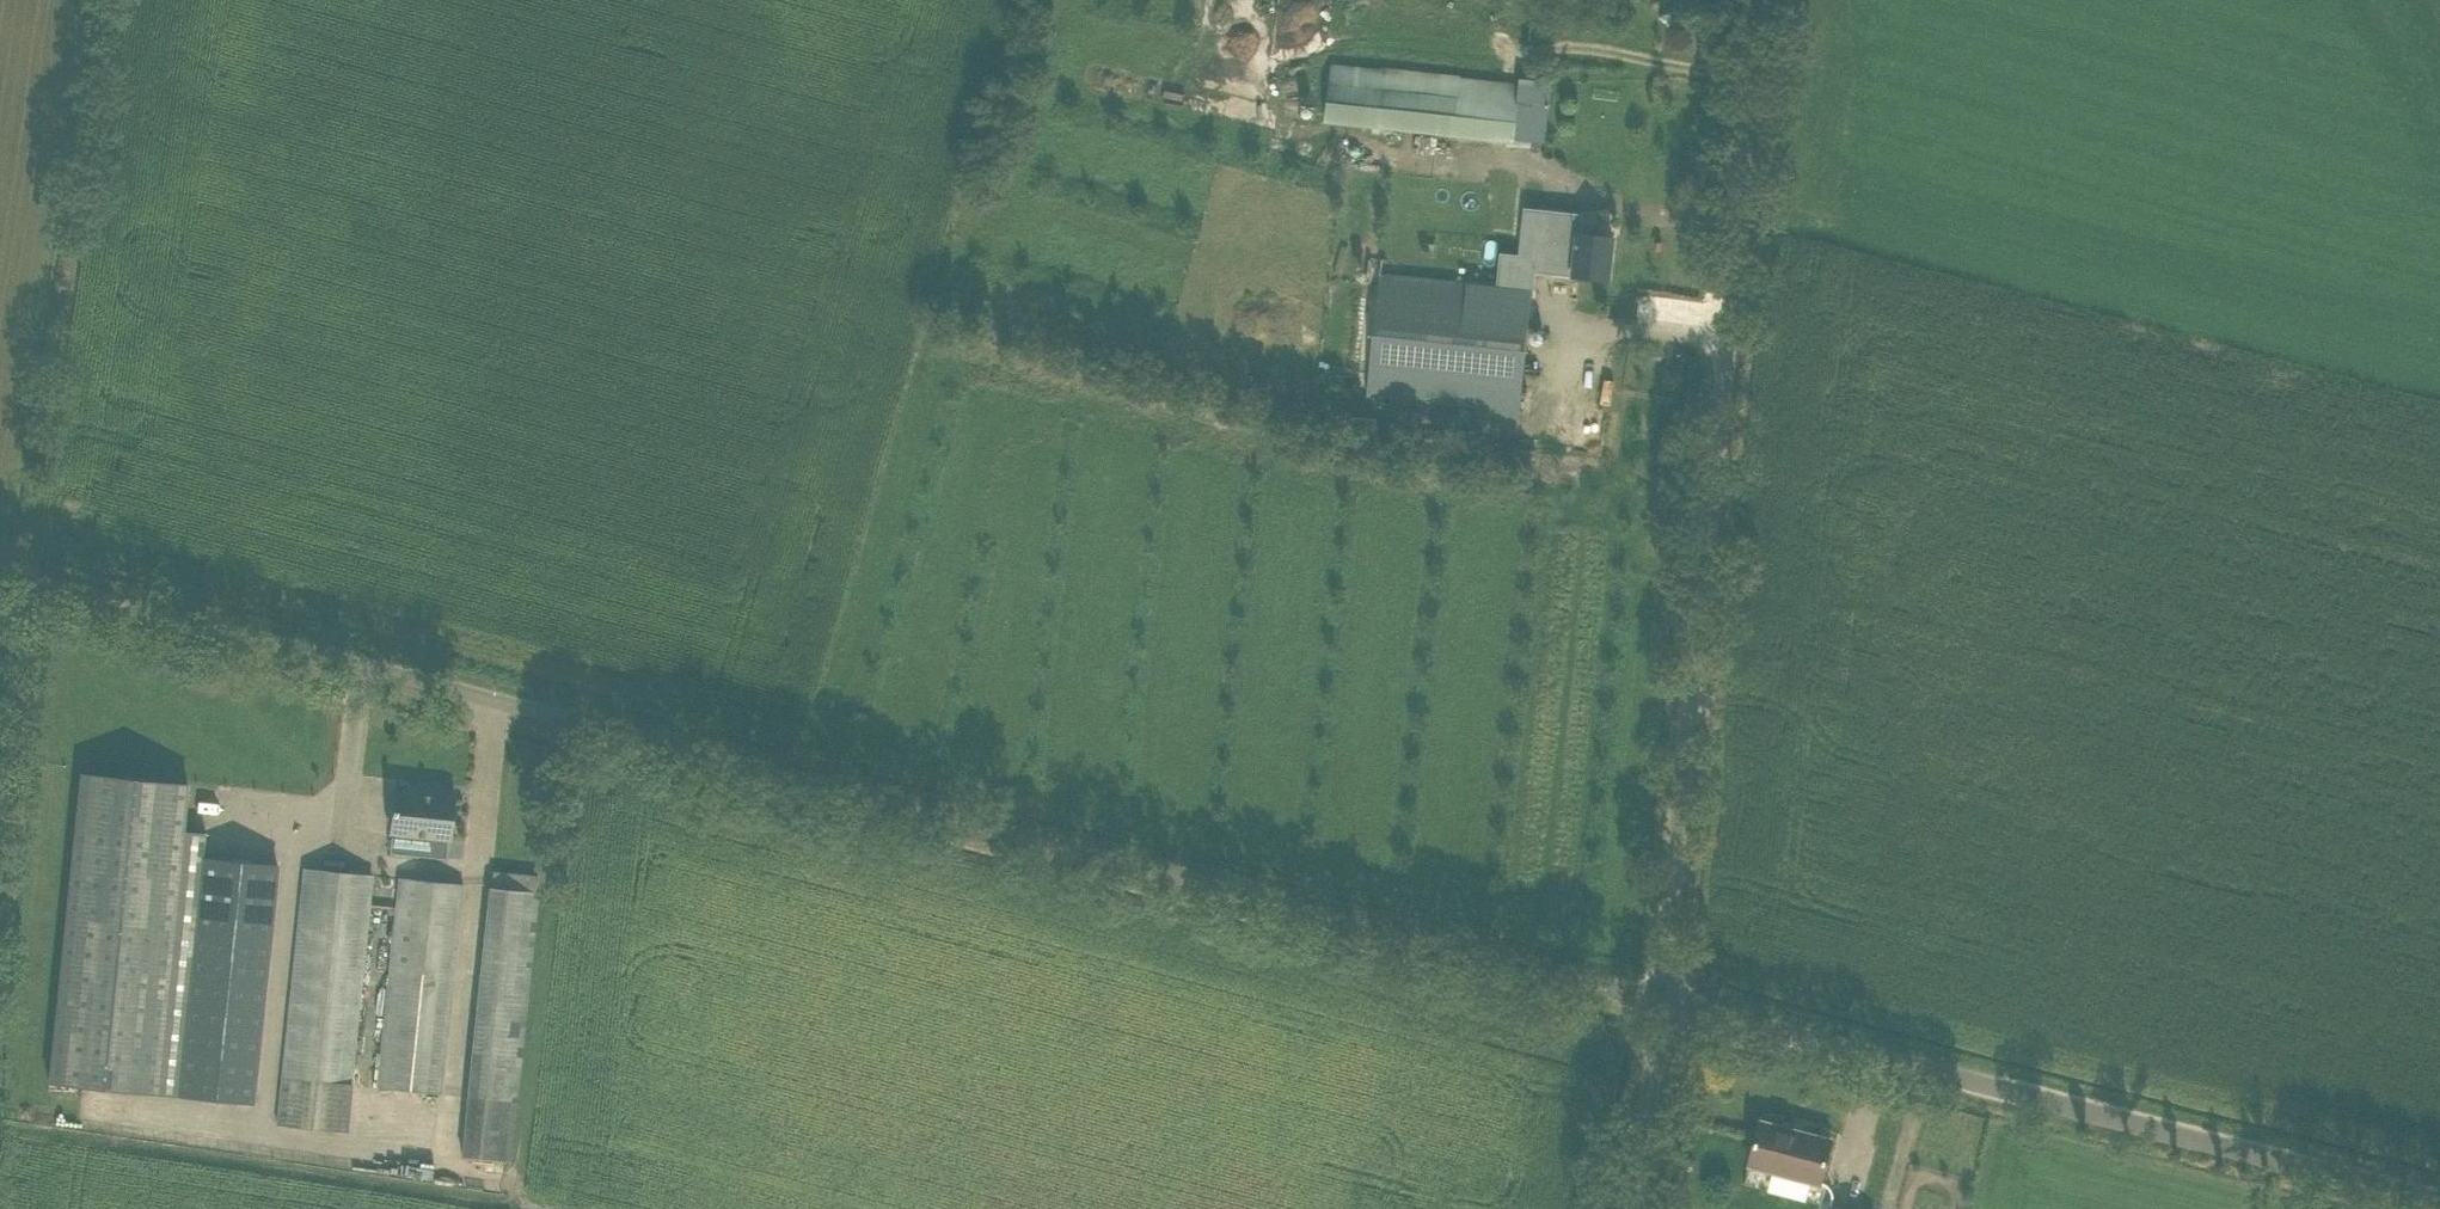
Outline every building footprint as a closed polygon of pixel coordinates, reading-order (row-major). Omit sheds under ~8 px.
[(1514,143),(1515,139),(1546,143),(1552,82),(1519,78),(1519,83),(1331,64),(1325,123),(1514,143)] [(1377,284),(1366,397),(1475,407),(1474,413),(1495,415),(1519,418),(1534,270),(1575,274),(1608,278),(1613,237),(1578,233),(1581,214),(1525,208),(1523,234),(1520,257),(1501,255),(1497,290),(1469,287),(1470,280),(1379,270),(1377,284)] [(178,1097),(203,858),(205,834),(182,831),(187,783),(81,772),(49,1084),(178,1097)] [(390,836),(449,842),(454,790),(432,788),(432,794),(394,790),(390,836)] [(203,858),(178,1097),(253,1105),(278,865),(203,858)] [(302,869),(275,1126),(346,1133),(372,876),(302,869)] [(375,1088),(442,1095),(464,886),(397,879),(375,1088)] [(460,1158),(511,1163),(538,893),(487,888),(460,1158)] [(1760,1125),(1750,1164),(1820,1183),(1832,1139),(1791,1129),(1790,1133),(1760,1125)]
